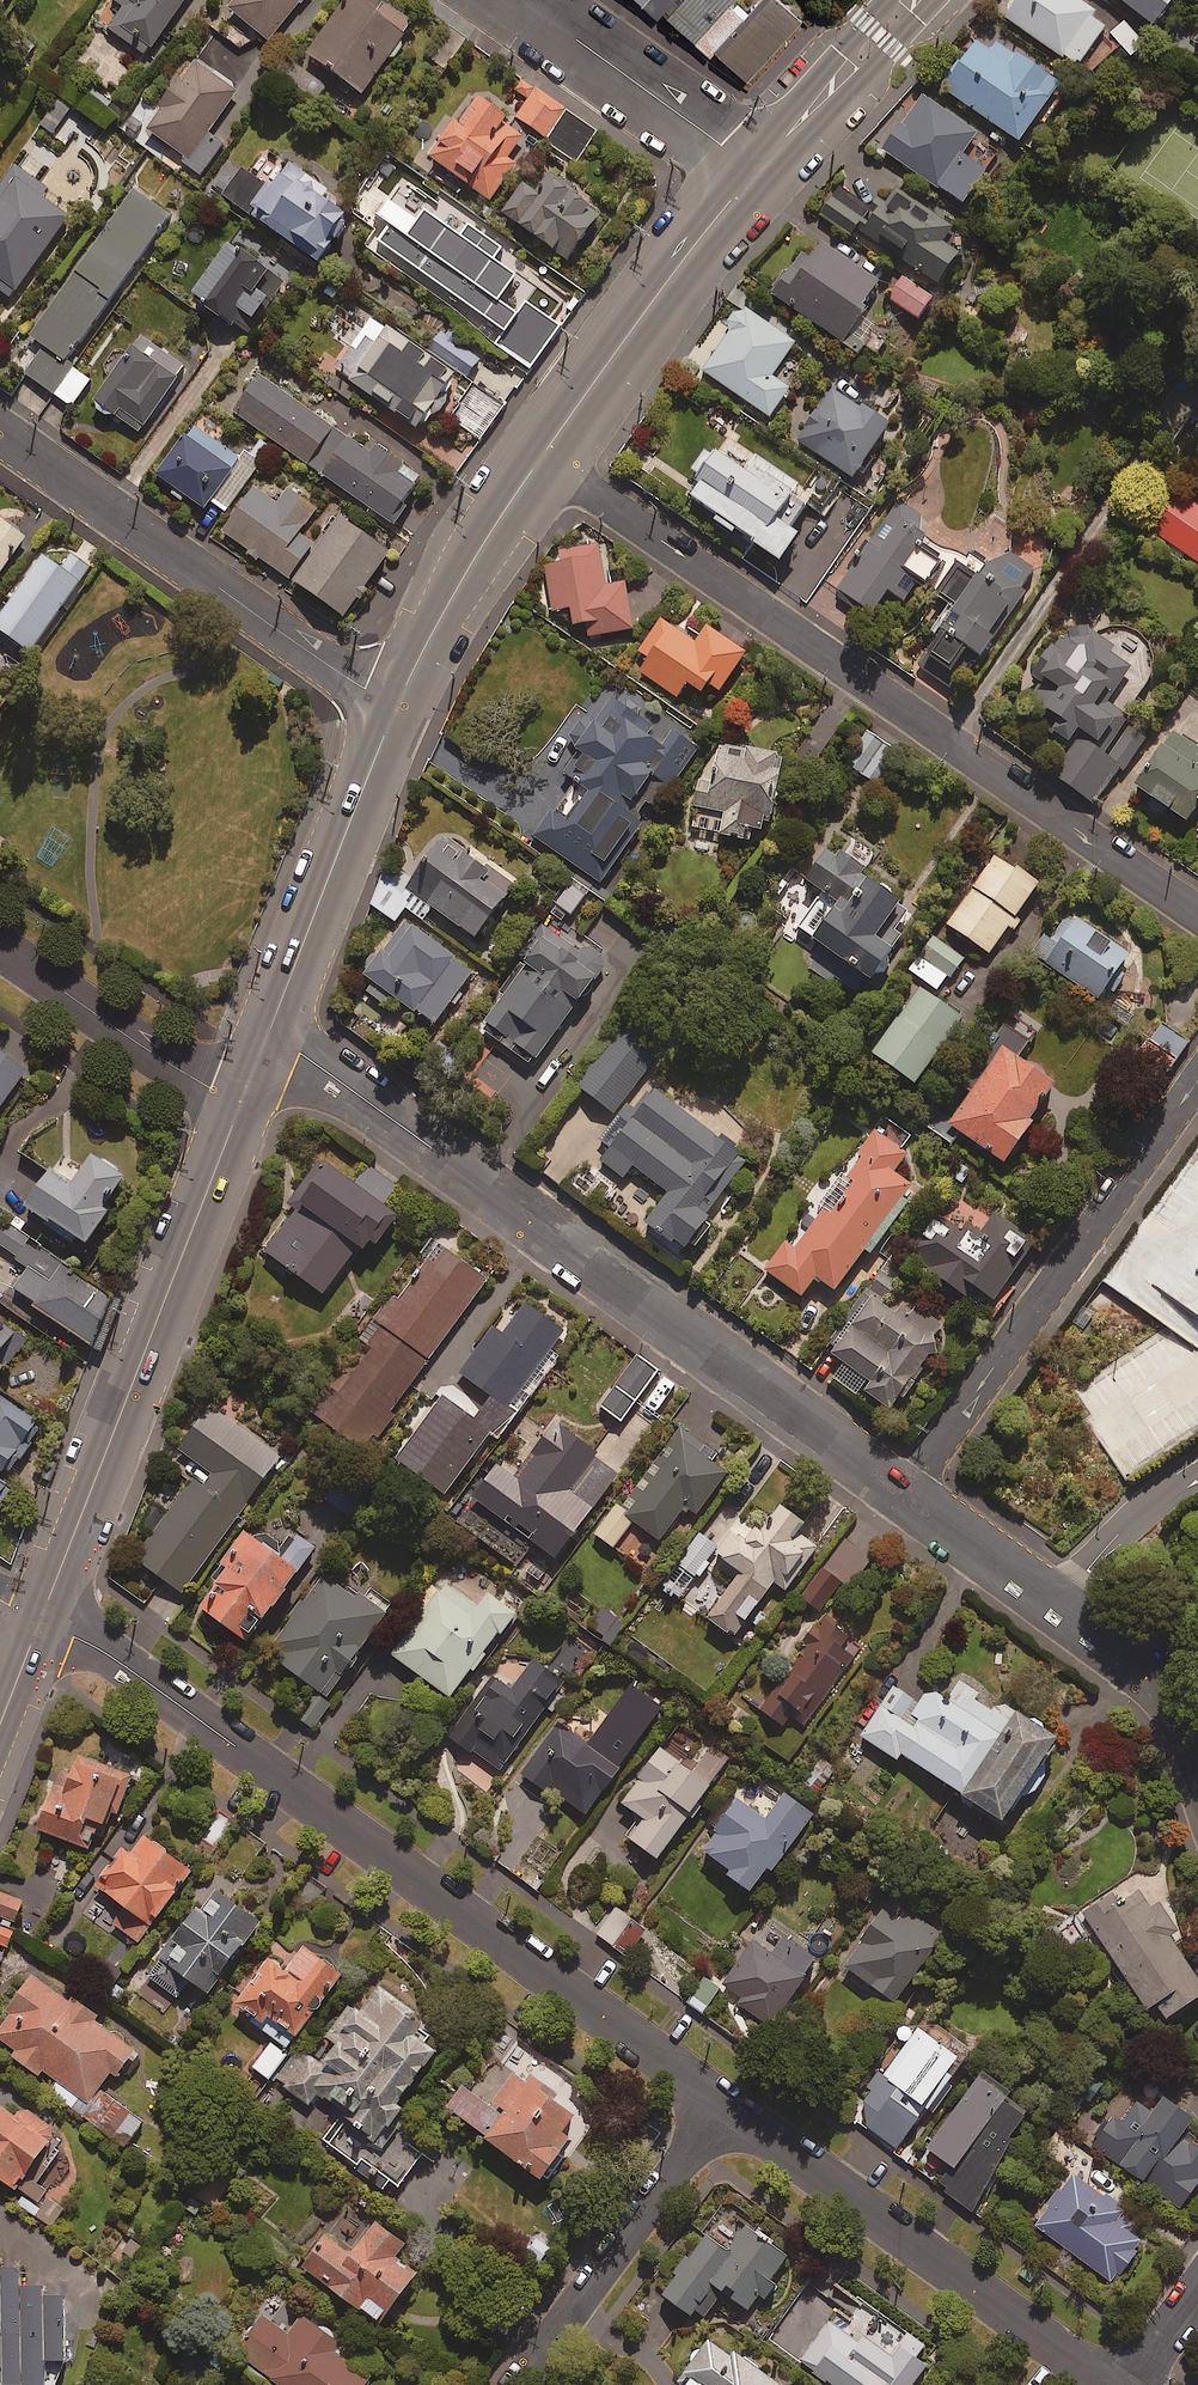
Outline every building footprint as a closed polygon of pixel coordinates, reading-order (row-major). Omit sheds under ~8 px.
[(121,3),(105,26),(147,55),(186,0),(117,0),(121,3)] [(295,6),(299,8),(305,0),(231,0),(225,8),(267,41),(295,6)] [(404,33),(375,12),(382,3),(378,0),(344,0),(304,55),(360,95),(404,33)] [(637,2),(653,16),(658,11),(690,40),(727,0),(639,0),(637,2)] [(690,40),(705,54),(710,48),(741,77),(795,17),(776,0),(753,0),(746,8),(737,0),(727,0),(690,40)] [(1077,65),(1104,28),(1089,17),(1092,13),(1073,0),(1013,0),(1001,16),(1059,58),(1062,54),(1077,65)] [(1151,25),(1171,0),(1119,0),(1151,25)] [(1144,44),(1123,22),(1109,35),(1130,57),(1144,44)] [(1057,86),(981,31),(940,88),(1017,143),(1057,86)] [(184,170),(198,179),(221,143),(207,134),(235,91),(188,60),(143,130),(190,161),(184,170)] [(565,111),(523,80),(514,93),(526,102),(516,116),(545,138),(565,111)] [(73,106),(61,97),(42,124),(53,133),(73,106)] [(962,205),(984,171),(961,155),(975,133),(920,97),(883,153),(962,205)] [(450,122),(425,156),(487,201),(514,165),(506,159),(519,141),(498,125),(503,119),(475,98),(454,126),(450,122)] [(565,111),(545,138),(577,162),(597,135),(565,111)] [(325,191),(284,162),(265,187),(240,169),(221,196),(314,264),(346,218),(319,199),(325,191)] [(16,167),(0,188),(0,289),(11,297),(71,216),(41,194),(46,189),(16,167)] [(582,191),(550,168),(533,193),(520,184),(498,215),(564,262),(599,213),(577,198),(582,191)] [(877,196),(869,209),(838,188),(819,216),(850,237),(853,231),(933,285),(956,251),(944,243),(955,228),(896,188),(887,202),(877,196)] [(171,214),(135,189),(33,335),(69,360),(171,214)] [(458,237),(422,211),(404,237),(390,227),(378,243),(502,332),(493,345),(528,369),(558,327),(524,303),(516,315),(495,301),(512,277),(490,261),(498,250),(465,226),(458,237)] [(863,347),(872,354),(886,335),(863,318),(869,311),(862,306),(880,282),(821,239),(808,256),(802,252),(771,294),(856,356),(863,347)] [(265,272),(224,243),(187,297),(239,333),(264,298),(252,290),(265,272)] [(930,298),(901,278),(886,300),(916,319),(930,298)] [(794,344),(744,310),(735,310),(729,315),(726,323),(727,329),(699,370),(768,417),(788,388),(772,376),(794,344)] [(429,417),(433,420),(449,399),(444,396),(457,378),(372,318),(334,372),(419,432),(429,417)] [(477,359),(438,333),(426,351),(465,377),(477,359)] [(183,369),(137,336),(91,402),(137,434),(183,369)] [(91,380),(46,347),(27,374),(72,406),(91,380)] [(305,465),(330,429),(256,376),(231,412),(305,465)] [(886,425),(830,389),(795,442),(851,479),(886,425)] [(253,470),(186,424),(151,476),(202,510),(208,502),(224,513),(253,470)] [(330,429),(305,465),(389,524),(419,481),(366,444),(361,451),(330,429)] [(733,530),(750,542),(746,549),(774,568),(797,535),(790,530),(805,507),(723,450),(720,453),(714,449),(708,457),(700,452),(685,473),(700,483),(689,499),(713,516),(708,522),(729,537),(733,530)] [(290,582),(315,547),(297,534),(315,509),(286,489),(275,504),(252,488),(221,532),(290,582)] [(1176,492),(1149,530),(1197,564),(1197,507),(1176,492)] [(0,517),(0,575),(27,536),(0,517)] [(315,547),(290,582),(340,618),(386,553),(336,517),(315,547)] [(924,548),(929,542),(896,518),(860,567),(855,563),(836,590),(870,614),(887,591),(904,603),(918,584),(923,588),(943,561),(924,548)] [(603,586),(597,546),(557,552),(559,563),(543,566),(550,612),(568,609),(571,626),(588,623),(591,636),(629,630),(621,583),(603,586)] [(44,554),(0,615),(0,627),(32,650),(91,567),(73,554),(64,567),(44,554)] [(1008,554),(986,564),(976,578),(954,563),(929,599),(952,614),(922,658),(948,676),(964,653),(979,663),(1026,593),(1021,590),(1034,571),(1008,554)] [(694,642),(660,618),(635,654),(643,660),(636,671),(675,698),(684,685),(709,702),(743,654),(705,627),(694,642)] [(1146,703),(1136,696),(1147,682),(1150,670),(1148,652),(1141,642),(1131,634),(1119,631),(1107,632),(1096,636),(1071,619),(1031,676),(1043,684),(1020,717),(1064,747),(1046,772),(1095,807),(1145,735),(1130,725),(1146,703)] [(697,749),(609,686),(588,715),(575,706),(524,778),(538,787),(512,823),(599,885),(608,871),(601,865),(644,804),(657,813),(679,782),(675,780),(697,749)] [(896,750),(865,730),(842,766),(873,785),(896,750)] [(1171,732),(1132,786),(1183,823),(1197,802),(1197,751),(1171,732)] [(770,827),(783,758),(727,747),(725,758),(711,755),(707,776),(696,774),(685,828),(749,840),(751,831),(760,833),(762,825),(770,827)] [(423,919),(431,909),(471,939),(510,888),(442,836),(395,898),(423,919)] [(902,935),(913,920),(896,907),(898,904),(890,898),(894,893),(879,882),(875,887),(858,875),(862,870),(836,852),(832,858),(822,850),(801,876),(835,901),(808,940),(821,949),(807,968),(830,984),(834,979),(855,994),(863,983),(874,991),(910,941),(902,935)] [(987,955),(1005,930),(1011,934),(1023,918),(1016,913),(1036,885),(994,856),(945,926),(987,955)] [(585,891),(572,881),(554,905),(567,915),(585,891)] [(1127,956),(1068,914),(1050,940),(1045,936),(1032,955),(1095,1000),(1127,956)] [(399,1007),(410,1016),(413,1012),(432,1027),(450,1003),(455,1007),(465,994),(460,990),(471,975),(401,923),(360,978),(368,984),(362,992),(393,1016),(399,1007)] [(571,945),(548,928),(476,1026),(530,1065),(609,957),(578,935),(571,945)] [(906,970),(935,992),(947,977),(950,979),(966,959),(933,934),(906,970)] [(911,1086),(959,1021),(918,989),(869,1056),(911,1086)] [(1165,1023),(1151,1042),(1176,1061),(1190,1043),(1165,1023)] [(657,1057),(620,1028),(574,1086),(611,1115),(657,1057)] [(1,1107),(28,1070),(0,1049),(0,1107),(1,1107)] [(1054,1086),(999,1049),(946,1127),(1002,1164),(1054,1086)] [(745,1161),(650,1090),(599,1161),(622,1178),(630,1167),(666,1193),(643,1224),(679,1250),(745,1161)] [(813,1278),(832,1292),(910,1186),(892,1173),(906,1153),(874,1130),(857,1154),(863,1158),(847,1180),(851,1183),(830,1212),(822,1207),(793,1247),(786,1242),(764,1271),(799,1297),(813,1278)] [(1102,1279),(1164,1322),(1063,1390),(1125,1481),(1197,1431),(1197,1144),(1102,1279)] [(84,1171),(62,1156),(30,1206),(47,1217),(44,1221),(78,1244),(82,1237),(91,1243),(113,1210),(108,1206),(128,1175),(96,1154),(84,1171)] [(271,1253),(327,1294),(357,1252),(365,1258),(375,1245),(383,1251),(407,1219),(321,1157),(288,1202),(301,1211),(271,1253)] [(1028,1237),(994,1215),(973,1247),(932,1220),(908,1258),(969,1298),(973,1291),(992,1303),(1016,1267),(1011,1264),(1028,1237)] [(123,1299),(10,1225),(0,1241),(0,1248),(29,1266),(14,1290),(36,1304),(34,1307),(104,1352),(107,1346),(123,1299)] [(377,1322),(430,1360),(489,1279),(434,1238),(422,1255),(429,1260),(399,1302),(394,1299),(377,1322)] [(905,1321),(870,1295),(827,1352),(866,1382),(859,1391),(887,1412),(935,1349),(927,1343),(940,1326),(915,1308),(905,1321)] [(566,1330),(527,1302),(504,1334),(495,1327),(462,1373),(494,1396),(477,1420),(444,1396),(399,1458),(448,1493),(491,1433),(500,1439),(558,1358),(550,1352),(566,1330)] [(0,1315),(0,1357),(19,1327),(0,1315)] [(377,1322),(374,1319),(361,1337),(373,1346),(342,1390),(330,1382),(311,1409),(369,1451),(395,1415),(392,1413),(430,1360),(377,1322)] [(661,1374),(635,1355),(598,1406),(623,1425),(661,1374)] [(46,1426),(0,1391),(0,1470),(10,1478),(37,1444),(34,1441),(46,1426)] [(280,1458),(208,1407),(179,1449),(213,1474),(203,1487),(193,1480),(137,1559),(184,1592),(280,1458)] [(598,1450),(556,1420),(516,1477),(500,1465),(476,1498),(559,1558),(621,1473),(595,1454),(598,1450)] [(713,1462),(717,1458),(679,1426),(593,1531),(615,1549),(636,1524),(660,1544),(689,1509),(700,1518),(732,1478),(713,1462)] [(15,1486),(0,1475),(0,1519),(9,1506),(3,1502),(15,1486)] [(333,1484),(323,1497),(353,1521),(364,1507),(333,1484)] [(809,1521),(784,1503),(761,1535),(729,1512),(709,1539),(701,1533),(663,1585),(686,1602),(713,1566),(736,1583),(711,1618),(737,1637),(777,1582),(787,1589),(817,1548),(799,1534),(809,1521)] [(285,1556),(249,1530),(215,1577),(220,1580),(202,1605),(255,1644),(321,1553),(299,1537),(285,1556)] [(839,1583),(851,1591),(874,1558),(846,1538),(801,1600),(818,1612),(839,1583)] [(361,1598),(325,1573),(269,1653),(330,1696),(389,1613),(363,1595),(361,1598)] [(488,1653),(501,1633),(506,1636),(523,1612),(493,1591),(481,1608),(447,1584),(442,1591),(432,1585),(418,1604),(424,1609),(393,1654),(456,1698),(475,1670),(479,1673),(491,1655),(488,1653)] [(625,1624),(604,1609),(590,1627),(612,1643),(625,1624)] [(824,1614),(806,1640),(810,1644),(793,1670),(788,1666),(760,1709),(787,1727),(799,1710),(804,1713),(810,1705),(820,1712),(862,1648),(848,1638),(852,1633),(824,1614)] [(473,1755),(475,1753),(502,1771),(565,1681),(535,1659),(513,1689),(494,1675),(449,1738),(473,1755)] [(978,1696),(957,1682),(944,1701),(927,1690),(918,1704),(893,1687),(859,1738),(894,1762),(898,1756),(999,1823),(1056,1739),(1000,1701),(992,1713),(974,1702),(978,1696)] [(620,1764),(628,1753),(604,1734),(594,1747),(561,1723),(524,1773),(548,1791),(553,1786),(589,1813),(624,1766),(620,1764)] [(732,1759),(707,1741),(689,1767),(662,1748),(623,1803),(642,1816),(628,1836),(661,1859),(732,1759)] [(128,1773),(82,1755),(73,1775),(63,1771),(40,1828),(91,1849),(103,1819),(108,1821),(128,1773)] [(780,1802),(751,1782),(705,1850),(733,1870),(730,1875),(756,1892),(772,1867),(777,1871),(816,1812),(787,1792),(780,1802)] [(127,1849),(100,1886),(126,1906),(112,1925),(140,1945),(195,1870),(147,1835),(134,1854),(127,1849)] [(263,1921),(217,1887),(150,1977),(179,1998),(192,1980),(210,1993),(263,1921)] [(0,1892),(0,1916),(16,1922),(24,1901),(0,1892)] [(1159,1909),(1152,1914),(1141,1897),(1122,1909),(1112,1894),(1080,1915),(1101,1946),(1093,1951),(1106,1971),(1114,1965),(1145,2012),(1152,2007),(1162,2022),(1197,1999),(1197,1983),(1169,1939),(1175,1934),(1159,1909)] [(649,1932),(618,1908),(599,1932),(629,1956),(649,1932)] [(901,1921),(885,1910),(846,1966),(898,2002),(946,1934),(910,1909),(901,1921)] [(0,1926),(0,1945),(7,1947),(14,1931),(0,1926)] [(758,1941),(725,1983),(745,1999),(741,2004),(772,2028),(824,1962),(788,1934),(773,1953),(758,1941)] [(345,1975),(306,1946),(288,1970),(272,1958),(235,2008),(291,2049),(345,1975)] [(40,2070),(60,2084),(52,2095),(126,2149),(145,2124),(100,2091),(113,2072),(120,2077),(139,2051),(96,2019),(100,2014),(77,1997),(73,2002),(35,1975),(7,2013),(13,2017),(0,2034),(0,2036),(16,2048),(11,2055),(38,2074),(40,2070)] [(723,1989),(707,1978),(690,2003),(706,2014),(723,1989)] [(341,2114),(323,2139),(363,2167),(359,2172),(387,2192),(395,2181),(403,2187),(427,2154),(399,2132),(412,2112),(400,2104),(439,2050),(416,2033),(424,2023),(376,1988),(357,2014),(349,2008),(326,2038),(339,2047),(324,2068),(304,2053),(280,2086),(311,2108),(318,2098),(341,2114)] [(841,2111),(895,2151),(923,2114),(918,2110),(954,2062),(905,2025),(841,2111)] [(289,2055),(273,2043),(255,2067),(270,2079),(289,2055)] [(580,2117),(519,2070),(491,2106),(465,2087),(450,2107),(545,2180),(576,2140),(567,2133),(580,2117)] [(1006,2141),(1023,2118),(1003,2103),(1007,2098),(977,2077),(922,2151),(950,2171),(939,2187),(972,2211),(1009,2144),(1006,2141)] [(1092,2145),(1178,2209),(1197,2182),(1197,2152),(1192,2147),(1197,2140),(1184,2130),(1190,2122),(1158,2099),(1147,2114),(1134,2104),(1120,2123),(1113,2118),(1092,2145)] [(28,2105),(18,2118),(2,2106),(0,2109),(0,2176),(19,2190),(62,2130),(28,2105)] [(1148,2211),(1089,2162),(1048,2218),(1121,2277),(1158,2233),(1141,2218),(1148,2211)] [(66,2209),(50,2197),(34,2218),(51,2230),(66,2209)] [(409,2243),(378,2222),(355,2255),(328,2237),(306,2269),(386,2324),(420,2275),(398,2259),(409,2243)] [(528,2222),(513,2242),(542,2264),(557,2245),(528,2222)] [(751,2311),(761,2297),(768,2302),(782,2284),(775,2278),(791,2256),(750,2225),(730,2251),(710,2235),(665,2295),(703,2324),(727,2293),(751,2311)] [(141,2246),(124,2236),(108,2261),(124,2272),(141,2246)] [(77,2303),(76,2288),(65,2288),(65,2281),(26,2282),(26,2265),(5,2266),(5,2257),(0,2257),(0,2384),(55,2384),(55,2369),(78,2369),(77,2321),(84,2321),(83,2303),(77,2303)] [(304,2316),(289,2336),(263,2317),(237,2352),(280,2384),(364,2384),(369,2378),(336,2353),(342,2345),(304,2316)] [(920,2360),(927,2351),(882,2317),(861,2344),(832,2322),(804,2360),(837,2384),(915,2384),(929,2367),(920,2360)] [(715,2337),(679,2384),(681,2384),(788,2384),(749,2355),(744,2360),(715,2337)]
